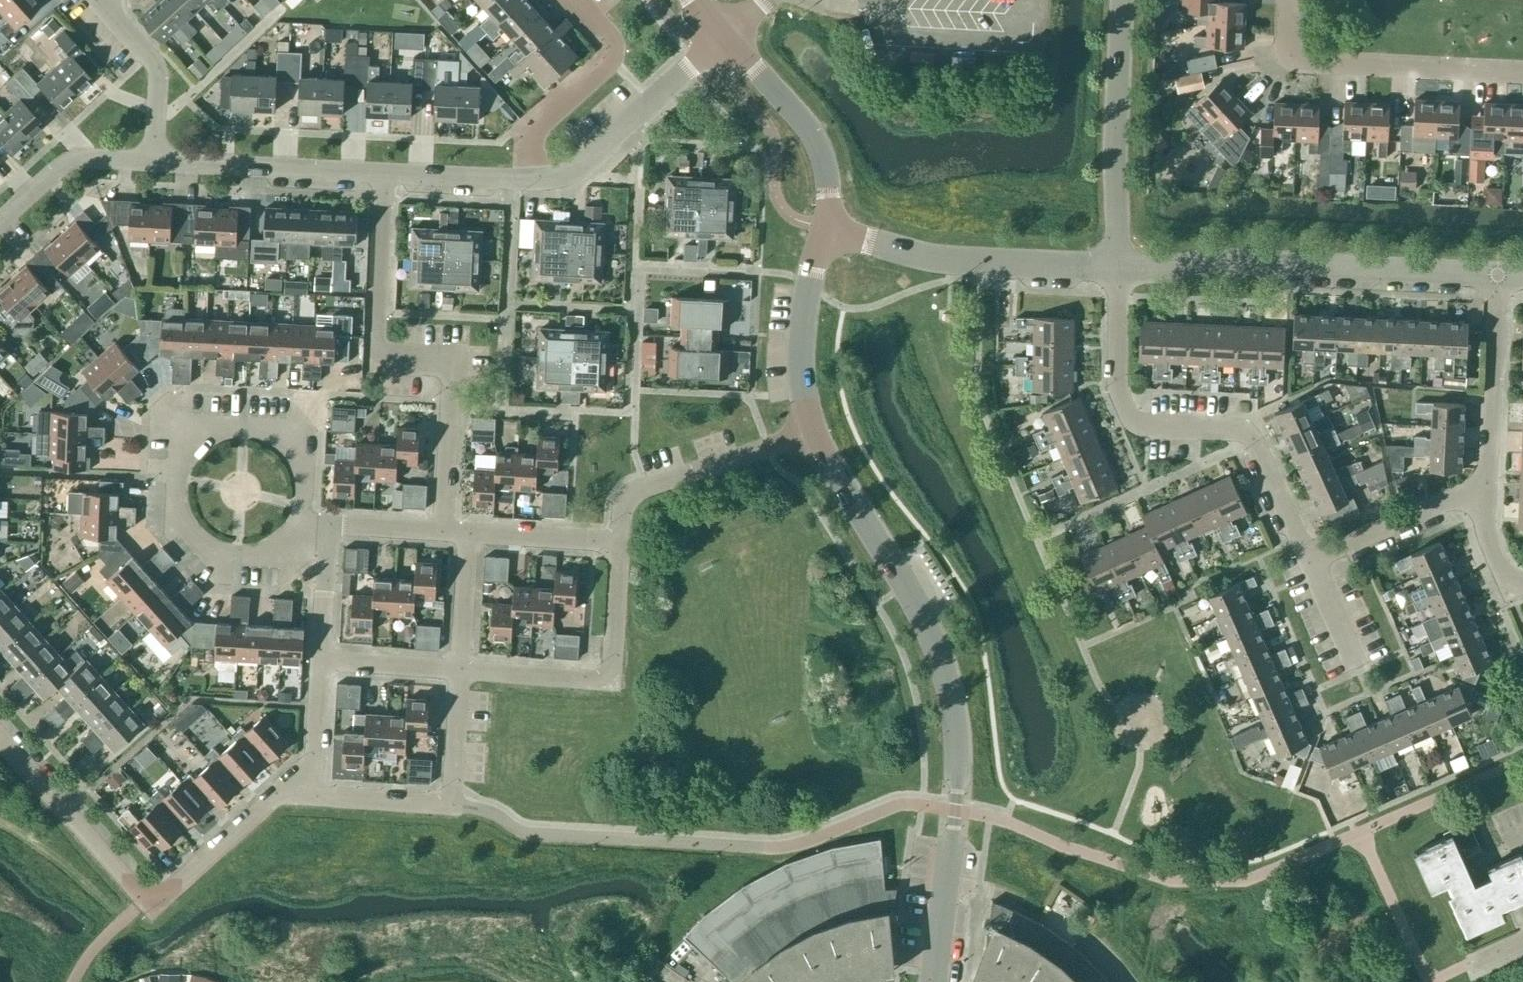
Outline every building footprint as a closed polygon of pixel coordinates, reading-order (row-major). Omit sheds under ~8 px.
[(0,11),(0,12),(8,21),(0,28),(0,31),(5,36),(14,28),(41,4),(38,0),(12,0),(0,11)] [(12,0),(0,0),(0,11),(12,0)] [(196,11),(186,0),(159,0),(157,2),(190,38),(197,31),(187,20),(196,11)] [(224,7),(217,0),(186,0),(196,11),(206,3),(216,14),(224,7)] [(545,10),(538,2),(533,7),(527,0),(523,0),(487,32),(486,32),(476,41),(476,42),(475,43),(482,51),(494,40),(501,33),(499,31),(503,27),(513,38),(545,10)] [(523,0),(491,0),(484,6),(495,17),(490,21),(488,18),(480,25),(486,32),(487,32),(523,0)] [(1208,24),(1244,26),(1246,3),(1219,2),(1219,0),(1183,0),(1183,11),(1198,12),(1197,24),(1208,24)] [(182,45),(190,38),(157,2),(140,18),(162,43),(172,34),(182,45)] [(438,18),(437,19),(452,35),(453,35),(462,26),(447,10),(438,18)] [(554,30),(546,21),(551,17),(545,10),(513,38),(523,49),(519,53),(517,51),(509,57),(515,64),(516,65),(554,30)] [(52,17),(40,28),(48,38),(60,27),(52,17)] [(247,32),(254,26),(246,18),(240,24),(247,32)] [(516,65),(515,64),(509,70),(516,77),(527,66),(545,86),(556,76),(560,81),(572,71),(567,66),(578,56),(560,37),(572,26),(566,19),(554,30),(516,65)] [(237,25),(230,31),(239,40),(247,33),(238,24),(237,25)] [(1243,49),(1244,26),(1208,24),(1208,36),(1195,36),(1194,46),(1243,49)] [(347,29),(346,37),(359,38),(359,30),(347,29)] [(52,69),(76,95),(93,80),(73,59),(82,51),(63,30),(54,38),(68,54),(52,69)] [(476,42),(476,41),(467,32),(457,41),(466,51),(475,43),(476,42)] [(415,33),(415,49),(424,49),(424,33),(415,33)] [(288,82),(290,52),(288,52),(289,41),(278,41),(277,76),(255,75),(253,110),(275,111),(276,82),(288,82)] [(359,43),(346,42),(344,79),(323,78),(321,113),(343,114),(344,85),(356,86),(358,55),(359,55),(359,43)] [(214,46),(205,55),(214,64),(223,55),(214,46)] [(248,48),(247,60),(256,61),(256,49),(248,48)] [(485,51),(475,61),(480,67),(490,57),(485,51)] [(321,113),(323,78),(301,77),(302,53),(290,52),(288,82),(300,83),(299,112),(321,113)] [(1190,73),(1217,67),(1214,53),(1186,59),(1190,73)] [(370,56),(359,55),(358,55),(356,86),(368,86),(366,115),(389,117),(391,82),(379,81),(380,66),(370,65),(370,56)] [(199,58),(188,68),(197,79),(209,68),(199,58)] [(424,89),(426,59),(413,58),(412,83),(391,82),(389,117),(411,118),(412,88),(424,89)] [(457,120),(459,71),(451,70),(450,84),(437,84),(438,59),(426,59),(424,89),(436,89),(434,119),(457,120)] [(253,110),(255,75),(256,61),(247,60),(247,74),(233,74),(231,109),(253,110)] [(497,65),(488,74),(495,82),(505,74),(497,65)] [(76,95),(52,69),(36,83),(22,68),(13,75),(32,96),(41,89),(60,110),(76,95)] [(459,71),(457,120),(479,121),(481,86),(467,85),(468,71),(459,71)] [(1178,94),(1205,88),(1201,72),(1174,78),(1178,94)] [(24,104),(32,96),(13,75),(4,83),(19,99),(3,114),(27,140),(43,125),(24,104)] [(1195,105),(1185,113),(1200,129),(1209,120),(1223,108),(1226,106),(1236,97),(1221,80),(1194,104),(1195,105)] [(1209,120),(1200,129),(1215,146),(1235,167),(1250,137),(1248,136),(1246,142),(1231,132),(1251,113),(1236,97),(1226,106),(1223,108),(1209,120)] [(1435,137),(1437,101),(1415,99),(1413,125),(1401,125),(1400,151),(1435,153),(1435,137)] [(1435,137),(1449,137),(1448,154),(1457,155),(1458,138),(1460,102),(1437,101),(1435,137)] [(1365,140),(1367,103),(1345,102),(1343,132),(1331,132),(1330,154),(1343,155),(1343,151),(1352,151),(1352,139),(1365,140)] [(1296,140),(1297,104),(1275,103),(1273,129),(1261,128),(1260,156),(1273,157),(1273,152),(1282,153),(1283,140),(1296,140)] [(1367,103),(1365,140),(1379,140),(1378,157),(1387,157),(1388,141),(1390,104),(1367,103)] [(1507,104),(1485,103),(1484,116),(1472,116),(1470,156),(1482,157),(1482,152),(1505,153),(1505,140),(1507,104)] [(1330,154),(1331,132),(1319,131),(1320,105),(1297,104),(1296,140),(1309,141),(1308,153),(1330,154)] [(1507,104),(1505,140),(1517,141),(1516,154),(1522,154),(1522,105),(1507,104)] [(3,114),(0,116),(0,144),(10,155),(27,140),(3,114)] [(1160,133),(1149,141),(1157,152),(1168,145),(1160,133)] [(680,153),(680,163),(689,163),(689,153),(680,153)] [(1484,181),(1485,157),(1469,157),(1468,181),(1484,181)] [(1468,174),(1468,159),(1454,159),(1454,174),(1468,174)] [(1397,177),(1397,164),(1386,164),(1385,177),(1397,177)] [(1415,189),(1416,171),(1400,170),(1399,189),(1415,189)] [(1345,190),(1346,173),(1329,172),(1328,189),(1345,190)] [(700,207),(702,178),(668,176),(666,205),(700,207)] [(700,207),(735,209),(736,179),(702,178),(700,207)] [(1211,178),(1207,187),(1217,192),(1221,183),(1211,178)] [(1486,187),(1486,203),(1502,203),(1502,188),(1486,187)] [(150,241),(152,205),(131,204),(131,201),(119,200),(118,208),(104,207),(107,214),(112,227),(117,224),(130,225),(129,240),(150,241)] [(184,227),(185,204),(172,203),(172,206),(152,205),(150,241),(171,242),(171,227),(184,227)] [(216,244),(218,208),(197,207),(197,204),(185,204),(184,227),(196,228),(195,243),(216,244)] [(585,205),(584,218),(596,219),(597,206),(585,205)] [(699,237),(700,207),(666,205),(665,235),(699,237)] [(218,208),(216,244),(237,245),(238,230),(250,231),(251,207),(238,206),(238,209),(218,208)] [(733,238),(735,209),(700,207),(699,237),(733,238)] [(287,257),(289,209),(267,208),(266,238),(252,238),(251,261),(278,263),(278,256),(287,257)] [(310,243),(312,210),(289,209),(287,257),(297,258),(298,243),(310,243)] [(332,260),(335,211),(312,210),(310,243),(323,244),(322,259),(332,260)] [(107,214),(96,224),(84,211),(74,219),(77,221),(61,235),(85,262),(101,248),(95,241),(104,233),(112,227),(107,214)] [(332,260),(331,270),(341,271),(342,260),(343,245),(356,246),(358,212),(335,211),(332,260)] [(568,251),(570,222),(536,220),(534,249),(568,251)] [(568,251),(603,253),(604,223),(570,222),(568,251)] [(446,259),(447,230),(413,228),(411,257),(446,259)] [(446,259),(480,261),(482,231),(447,230),(446,259)] [(69,276),(85,262),(61,235),(46,249),(44,246),(34,255),(60,284),(61,283),(51,272),(60,265),(69,276)] [(684,245),(684,260),(697,260),(698,245),(684,245)] [(567,281),(568,251),(534,249),(533,279),(567,281)] [(601,282),(603,253),(568,251),(567,281),(601,282)] [(36,306),(60,284),(34,255),(25,263),(27,266),(12,279),(36,306)] [(444,288),(446,259),(411,257),(410,287),(444,288)] [(479,290),(480,261),(446,259),(444,288),(479,290)] [(282,291),(283,278),(265,276),(264,290),(282,291)] [(331,291),(332,277),(314,276),(314,290),(331,291)] [(36,306),(12,279),(0,290),(0,316),(1,317),(10,309),(20,320),(36,306)] [(705,279),(704,292),(714,292),(715,280),(705,279)] [(285,281),(285,293),(295,294),(300,294),(301,282),(296,281),(285,281)] [(117,288),(113,292),(119,300),(124,296),(118,288),(117,288)] [(229,289),(229,299),(250,300),(251,291),(229,289)] [(366,301),(365,289),(336,290),(337,303),(366,301)] [(443,297),(443,309),(454,309),(454,297),(443,297)] [(700,338),(701,298),(674,297),(673,325),(687,325),(687,337),(700,338)] [(700,338),(713,338),(713,327),(728,327),(729,300),(701,298),(700,338)] [(87,308),(97,319),(107,311),(96,299),(87,308)] [(182,383),(185,319),(185,308),(164,306),(164,318),(163,318),(162,335),(145,333),(145,334),(135,344),(149,360),(161,349),(161,354),(174,354),(172,383),(182,383)] [(575,325),(575,315),(566,314),(565,325),(575,325)] [(1314,364),(1316,315),(1294,314),(1292,346),(1306,346),(1306,351),(1304,351),(1304,363),(1314,364)] [(575,315),(575,325),(584,326),(584,315),(575,315)] [(1336,348),(1338,317),(1316,315),(1314,364),(1324,364),(1325,352),(1323,352),(1323,347),(1336,348)] [(999,317),(999,328),(1010,328),(1010,317),(999,317)] [(1357,366),(1360,318),(1338,317),(1336,348),(1350,348),(1349,353),(1348,353),(1347,365),(1357,366)] [(1034,342),(1073,343),(1074,318),(1016,318),(1016,328),(1028,328),(1028,325),(1034,325),(1034,342)] [(1380,350),(1381,319),(1360,318),(1357,366),(1367,366),(1368,354),(1366,354),(1366,349),(1380,350)] [(205,356),(206,320),(185,319),(182,383),(191,383),(192,355),(205,356)] [(1400,368),(1403,320),(1381,319),(1380,350),(1393,350),(1392,355),(1391,355),(1390,383),(1400,384),(1401,368),(1400,368)] [(225,375),(228,321),(206,320),(205,356),(217,357),(216,374),(225,375)] [(1423,352),(1424,321),(1403,320),(1400,368),(1401,368),(1410,368),(1411,356),(1409,356),(1409,351),(1423,352)] [(248,358),(249,322),(228,321),(225,375),(234,375),(235,357),(248,358)] [(1162,380),(1165,322),(1140,321),(1139,361),(1156,361),(1156,367),(1153,367),(1152,379),(1162,380)] [(1443,370),(1446,322),(1424,321),(1423,352),(1436,353),(1436,358),(1434,358),(1433,369),(1443,370)] [(71,323),(61,332),(72,343),(82,333),(72,322),(71,323)] [(268,377),(271,323),(249,322),(248,358),(260,359),(259,377),(268,377)] [(1187,363),(1189,323),(1165,322),(1162,380),(1172,380),(1172,369),(1169,369),(1169,363),(1187,363)] [(1443,370),(1443,388),(1465,390),(1466,376),(1453,375),(1453,370),(1454,359),(1452,358),(1453,353),(1467,354),(1468,323),(1446,322),(1443,370)] [(291,360),(293,324),(271,323),(268,377),(278,378),(279,360),(291,360)] [(1210,382),(1213,325),(1189,323),(1187,363),(1204,363),(1204,370),(1201,369),(1200,382),(1210,382)] [(312,379),(314,325),(293,324),(291,360),(303,361),(303,379),(312,379)] [(314,325),(312,379),(321,380),(322,362),(335,362),(335,361),(349,362),(350,335),(336,334),(336,326),(314,325)] [(1235,365),(1237,326),(1213,325),(1210,382),(1220,382),(1221,370),(1217,370),(1218,364),(1235,365)] [(1258,384),(1261,327),(1237,326),(1235,365),(1252,366),(1252,372),(1249,372),(1248,384),(1258,384)] [(1261,327),(1258,384),(1268,385),(1268,373),(1265,373),(1266,367),(1283,367),(1285,328),(1261,327)] [(573,359),(574,330),(540,328),(539,358),(573,359)] [(573,359),(608,361),(609,331),(574,330),(573,359)] [(145,334),(145,333),(141,333),(123,350),(116,342),(99,357),(135,397),(142,391),(130,377),(140,369),(139,368),(149,360),(135,344),(145,334)] [(698,377),(700,338),(687,337),(686,349),(672,348),(671,375),(698,377)] [(712,350),(713,338),(700,338),(698,377),(725,378),(727,350),(712,350)] [(10,353),(0,342),(0,362),(10,353)] [(641,342),(641,358),(656,358),(656,342),(641,342)] [(1073,367),(1073,343),(1034,342),(1034,360),(1028,360),(1028,357),(1016,356),(1015,366),(1073,367)] [(40,352),(25,366),(34,375),(48,362),(41,354),(40,352)] [(128,403),(135,397),(99,357),(83,371),(89,379),(80,387),(96,405),(105,397),(107,398),(116,390),(128,403)] [(571,402),(573,359),(539,358),(537,387),(563,389),(562,402),(571,402)] [(606,391),(608,361),(573,359),(571,402),(580,403),(580,389),(606,391)] [(52,365),(34,381),(63,398),(70,386),(60,381),(59,376),(62,371),(52,365)] [(1073,391),(1073,367),(1015,366),(1015,376),(1027,376),(1027,373),(1033,373),(1033,391),(1073,391)] [(26,371),(17,379),(25,388),(34,380),(26,371)] [(33,383),(20,395),(20,396),(30,407),(47,393),(33,383)] [(1353,403),(1370,395),(1366,386),(1344,383),(1353,403)] [(88,413),(96,405),(80,387),(65,400),(64,412),(37,411),(37,433),(105,436),(105,427),(87,426),(88,413)] [(1329,389),(1274,414),(1283,434),(1312,421),(1306,409),(1311,407),(1312,408),(1323,403),(1322,403),(1333,398),(1329,389)] [(1418,390),(1417,402),(1431,402),(1431,391),(1418,390)] [(1432,393),(1431,402),(1447,403),(1447,394),(1432,393)] [(1047,402),(1047,394),(1029,394),(1029,402),(1047,402)] [(1036,443),(1089,420),(1080,397),(1043,413),(1050,429),(1045,432),(1044,429),(1032,434),(1036,443)] [(1432,425),(1464,426),(1465,404),(1447,403),(1431,402),(1417,402),(1416,402),(1415,413),(1427,413),(1427,412),(1432,412),(1432,425)] [(331,419),(355,420),(356,416),(356,408),(332,407),(331,419)] [(356,408),(356,416),(366,417),(367,409),(356,408)] [(1358,424),(1371,418),(1367,409),(1354,415),(1358,423),(1358,424)] [(471,429),(495,430),(496,418),(472,417),(471,429)] [(1301,473),(1330,460),(1324,448),(1329,446),(1329,448),(1340,443),(1340,442),(1347,438),(1349,443),(1361,437),(1360,434),(1375,426),(1371,418),(1358,424),(1358,423),(1336,433),(1336,434),(1292,454),(1301,473)] [(355,432),(355,420),(331,419),(331,431),(355,432)] [(1062,458),(1099,442),(1089,420),(1036,443),(1040,452),(1051,447),(1050,444),(1056,442),(1062,458)] [(1336,434),(1336,433),(1332,425),(1321,430),(1322,431),(1317,433),(1312,421),(1283,434),(1292,454),(1336,434)] [(1462,448),(1464,426),(1432,425),(1431,438),(1426,438),(1426,436),(1414,436),(1414,446),(1462,448)] [(397,463),(417,465),(420,429),(399,428),(398,445),(398,446),(397,463)] [(495,442),(495,430),(471,429),(471,441),(495,442)] [(104,445),(105,436),(37,433),(36,456),(53,456),(53,468),(90,469),(90,457),(86,457),(86,445),(104,445)] [(536,472),(537,472),(557,473),(560,438),(538,436),(537,454),(538,454),(536,472)] [(1055,487),(1108,464),(1099,442),(1062,458),(1069,474),(1064,476),(1062,473),(1051,478),(1055,487)] [(375,480),(378,444),(357,443),(356,461),(355,478),(375,480)] [(1035,443),(1020,449),(1024,459),(1038,452),(1035,443)] [(398,446),(398,445),(378,444),(375,480),(396,481),(397,463),(398,446)] [(1462,448),(1414,446),(1386,445),(1392,470),(1403,470),(1404,455),(1425,456),(1425,455),(1430,455),(1430,469),(1461,471),(1462,448)] [(2,452),(1,464),(31,465),(32,453),(20,453),(2,452)] [(515,489),(518,453),(497,452),(495,470),(496,470),(494,487),(495,487),(515,489)] [(325,453),(324,463),(335,464),(335,459),(336,454),(325,453)] [(538,454),(537,454),(518,453),(515,489),(536,490),(537,472),(536,472),(538,454)] [(356,461),(335,459),(335,464),(333,495),(354,496),(355,478),(356,461)] [(419,459),(419,468),(428,469),(429,460),(419,459)] [(1354,473),(1365,468),(1362,460),(1357,460),(1339,469),(1340,470),(1335,472),(1330,460),(1301,473),(1310,493),(1354,473)] [(1347,485),(1348,487),(1358,482),(1359,485),(1366,482),(1368,487),(1386,479),(1385,479),(1387,478),(1382,461),(1354,474),(1354,473),(1310,493),(1326,527),(1359,512),(1353,497),(1348,499),(1342,487),(1347,485)] [(1108,464),(1055,487),(1059,496),(1070,491),(1069,488),(1074,486),(1081,502),(1118,487),(1108,464)] [(496,470),(495,470),(475,468),(473,504),(494,505),(495,487),(494,487),(496,470)] [(1208,486),(1231,538),(1240,534),(1236,523),(1233,525),(1230,519),(1246,512),(1230,476),(1208,486)] [(82,514),(135,516),(136,507),(118,506),(118,494),(123,494),(124,481),(100,480),(99,492),(83,491),(82,514)] [(413,508),(415,484),(403,483),(402,490),(401,507),(413,508)] [(415,484),(413,508),(425,509),(427,485),(415,484)] [(1222,542),(1231,538),(1208,486),(1186,496),(1202,532),(1218,525),(1220,530),(1218,531),(1222,542)] [(393,489),(392,507),(401,507),(402,490),(393,489)] [(1053,489),(1038,495),(1039,495),(1041,502),(1056,496),(1053,489)] [(553,516),(555,493),(543,492),(541,516),(553,516)] [(555,493),(553,516),(565,517),(567,493),(555,493)] [(1187,539),(1202,532),(1186,496),(1164,506),(1188,558),(1197,554),(1192,543),(1189,544),(1187,539)] [(1187,558),(1188,558),(1164,506),(1142,515),(1147,526),(1171,579),(1171,578),(1159,551),(1174,544),(1177,550),(1174,551),(1179,562),(1184,574),(1192,570),(1187,558)] [(135,525),(135,516),(82,514),(80,536),(100,537),(99,555),(106,563),(107,565),(125,548),(116,538),(117,524),(135,525)] [(1162,583),(1171,579),(1147,526),(1125,536),(1141,572),(1157,565),(1160,571),(1157,572),(1162,583)] [(1126,579),(1141,572),(1125,536),(1103,546),(1127,598),(1136,594),(1131,583),(1128,585),(1126,579)] [(1420,575),(1449,562),(1440,542),(1395,561),(1400,571),(1411,566),(1410,565),(1415,563),(1420,575)] [(1118,602),(1127,598),(1103,546),(1081,556),(1097,592),(1113,585),(1116,590),(1113,592),(1118,602)] [(356,572),(357,548),(345,547),(344,571),(356,572)] [(108,580),(107,581),(121,597),(162,560),(156,554),(142,566),(133,556),(133,557),(125,548),(107,565),(106,563),(99,570),(108,580)] [(357,548),(356,572),(368,573),(369,549),(357,548)] [(34,552),(21,557),(30,568),(40,560),(34,552)] [(496,581),(497,557),(485,556),(484,580),(496,581)] [(497,557),(496,581),(508,582),(509,558),(497,557)] [(136,613),(162,589),(154,580),(168,567),(162,560),(121,597),(136,613)] [(415,598),(436,599),(438,563),(416,562),(415,580),(416,580),(415,598)] [(1413,601),(1457,582),(1449,562),(1420,575),(1425,587),(1421,589),(1420,587),(1409,592),(1413,601)] [(554,607),(555,607),(575,609),(578,573),(556,571),(555,589),(554,607)] [(71,574),(62,582),(63,583),(72,593),(80,585),(71,574)] [(1218,616),(1247,603),(1241,591),(1257,584),(1253,576),(1209,595),(1218,616)] [(393,615),(396,579),(374,578),(373,596),(374,596),(373,613),(393,615)] [(150,629),(197,586),(191,579),(171,598),(162,589),(136,613),(150,629)] [(416,580),(415,580),(396,579),(393,615),(414,616),(415,598),(416,580)] [(1437,614),(1466,602),(1457,582),(1413,601),(1417,610),(1428,606),(1427,604),(1432,602),(1437,614)] [(204,647),(205,623),(191,622),(192,621),(183,612),(204,593),(197,586),(150,629),(165,646),(179,633),(191,646),(204,647)] [(532,624),(535,588),(514,586),(513,604),(514,604),(512,622),(513,622),(532,624)] [(555,589),(535,588),(532,624),(553,625),(555,607),(554,607),(555,589)] [(1393,588),(1382,593),(1385,601),(1397,596),(1393,588)] [(16,607),(2,591),(0,593),(0,622),(16,607)] [(374,596),(373,596),(353,594),(351,630),(372,632),(373,613),(374,596)] [(237,671),(237,660),(240,596),(231,596),(230,624),(217,623),(205,623),(204,647),(216,648),(215,665),(219,670),(237,671)] [(259,662),(260,625),(248,625),(250,597),(240,596),(237,660),(259,662)] [(280,663),(284,599),(274,598),(273,626),(260,625),(259,662),(280,663)] [(284,599),(280,663),(302,664),(304,628),(291,627),(293,599),(284,599)] [(434,600),(433,607),(444,608),(444,601),(434,600)] [(1413,601),(1405,605),(1409,614),(1417,610),(1413,601)] [(1430,641),(1475,622),(1466,602),(1437,614),(1442,626),(1438,628),(1437,627),(1426,632),(1430,641)] [(514,604),(513,604),(492,603),(490,639),(511,640),(513,622),(512,622),(514,604)] [(1227,635),(1271,616),(1268,608),(1252,615),(1247,603),(1218,616),(1227,635)] [(31,623),(16,607),(0,622),(0,651),(31,623)] [(1235,655),(1264,643),(1259,630),(1274,624),(1271,616),(1227,635),(1235,655)] [(1454,654),(1483,641),(1475,622),(1430,641),(1434,650),(1445,645),(1444,644),(1449,642),(1454,654)] [(45,639),(31,623),(0,651),(0,663),(8,656),(16,665),(45,639)] [(96,644),(104,637),(92,624),(85,631),(96,644)] [(416,637),(440,638),(441,626),(416,625),(416,637)] [(1409,638),(1405,629),(1399,632),(1403,641),(1409,638)] [(555,645),(579,647),(580,635),(556,633),(555,645)] [(439,650),(440,638),(416,637),(415,649),(439,650)] [(18,693),(60,655),(45,639),(16,665),(25,675),(12,686),(18,693)] [(129,640),(118,649),(122,653),(133,644),(129,640)] [(1430,641),(1419,646),(1423,655),(1434,650),(1430,641)] [(1483,641),(1454,654),(1463,674),(1462,678),(1475,683),(1481,667),(1493,662),(1483,641)] [(1244,675),(1288,656),(1285,648),(1269,655),(1264,643),(1235,655),(1244,675)] [(578,659),(579,647),(555,645),(554,657),(578,659)] [(86,660),(77,650),(65,661),(60,655),(18,693),(24,699),(36,688),(45,698),(57,686),(74,671),(86,660)] [(1253,695),(1281,682),(1276,670),(1291,663),(1288,656),(1244,675),(1253,695)] [(1418,656),(1410,660),(1415,671),(1423,668),(1418,656)] [(57,686),(66,696),(43,716),(49,723),(54,718),(101,676),(86,660),(74,671),(57,686)] [(101,676),(54,718),(49,723),(55,729),(78,709),(86,718),(116,692),(101,676)] [(1261,715),(1305,695),(1302,688),(1287,694),(1281,682),(1253,695),(1261,715)] [(1438,695),(1451,724),(1471,715),(1467,704),(1473,687),(1461,682),(1459,686),(1438,695)] [(348,708),(349,684),(337,683),(336,707),(348,708)] [(349,684),(348,708),(360,709),(361,685),(349,684)] [(1451,724),(1438,695),(1426,700),(1420,685),(1411,688),(1418,704),(1431,732),(1451,724)] [(247,699),(248,690),(235,689),(234,698),(247,699)] [(260,690),(257,694),(259,699),(265,700),(268,695),(266,690),(260,690)] [(88,746),(130,708),(116,692),(86,718),(95,728),(82,739),(88,746)] [(278,692),(278,700),(291,701),(292,693),(278,692)] [(1418,704),(1406,709),(1400,693),(1392,696),(1411,741),(1431,732),(1418,704)] [(1493,694),(1485,717),(1496,721),(1504,698),(1493,694)] [(1305,695),(1261,715),(1270,735),(1299,722),(1293,710),(1309,703),(1305,695)] [(1391,750),(1411,741),(1392,696),(1384,700),(1391,715),(1379,721),(1391,750)] [(406,734),(407,734),(427,735),(429,700),(408,698),(407,716),(406,734)] [(130,708),(88,746),(94,752),(107,741),(116,751),(145,724),(130,708)] [(1391,750),(1379,721),(1367,726),(1360,710),(1352,714),(1372,758),(1391,750)] [(365,732),(366,714),(355,713),(354,731),(345,730),(342,766),(364,768),(364,756),(365,749),(364,749),(365,732)] [(385,751),(387,715),(366,714),(365,732),(364,749),(365,749),(364,756),(385,757),(385,751)] [(1352,767),(1372,758),(1352,714),(1345,717),(1352,732),(1339,738),(1352,767)] [(407,716),(387,715),(385,751),(406,752),(407,734),(406,734),(407,716)] [(1239,742),(1266,729),(1259,715),(1232,728),(1239,742)] [(253,757),(261,750),(270,760),(288,743),(264,717),(247,732),(243,727),(233,736),(237,741),(238,740),(253,757)] [(1299,722),(1270,735),(1279,755),(1290,750),(1306,757),(1311,743),(1308,742),(1299,722)] [(1331,776),(1352,767),(1339,738),(1319,746),(1315,745),(1310,758),(1326,765),(1331,776)] [(262,767),(253,757),(238,740),(237,741),(221,755),(214,748),(204,756),(211,764),(212,764),(227,780),(235,773),(244,783),(262,767)] [(407,770),(432,772),(433,759),(408,758),(407,770)] [(236,790),(227,780),(212,764),(211,764),(195,778),(191,774),(181,782),(182,783),(182,782),(201,804),(202,803),(209,796),(218,806),(236,790)] [(122,788),(129,782),(117,769),(105,779),(113,788),(118,784),(122,788)] [(431,784),(432,772),(407,770),(407,782),(431,784)] [(206,809),(202,803),(201,804),(182,782),(182,783),(165,797),(158,790),(149,799),(155,806),(156,805),(172,822),(180,815),(188,825),(206,809)] [(1383,789),(1372,794),(1373,794),(1377,803),(1387,799),(1383,789)] [(181,832),(172,822),(156,805),(155,806),(139,821),(128,809),(119,817),(145,847),(154,839),(163,848),(181,832)] [(1457,860),(1481,849),(1468,821),(1443,833),(1445,838),(1414,852),(1432,891),(1446,884),(1451,894),(1449,895),(1466,933),(1505,916),(1502,908),(1522,899),(1522,858),(1521,853),(1488,868),(1494,882),(1471,892),(1457,860)] [(866,977),(894,972),(890,935),(897,888),(885,889),(881,838),(833,847),(831,847),(786,862),(785,863),(743,885),(742,886),(705,914),(703,915),(683,936),(725,976),(720,981),(851,981),(866,977)] [(1103,974),(1073,946),(1041,923),(1004,905),(992,901),(986,947),(972,981),(1109,981),(1103,974)] [(159,981),(180,981),(181,974),(159,973),(159,981)]
